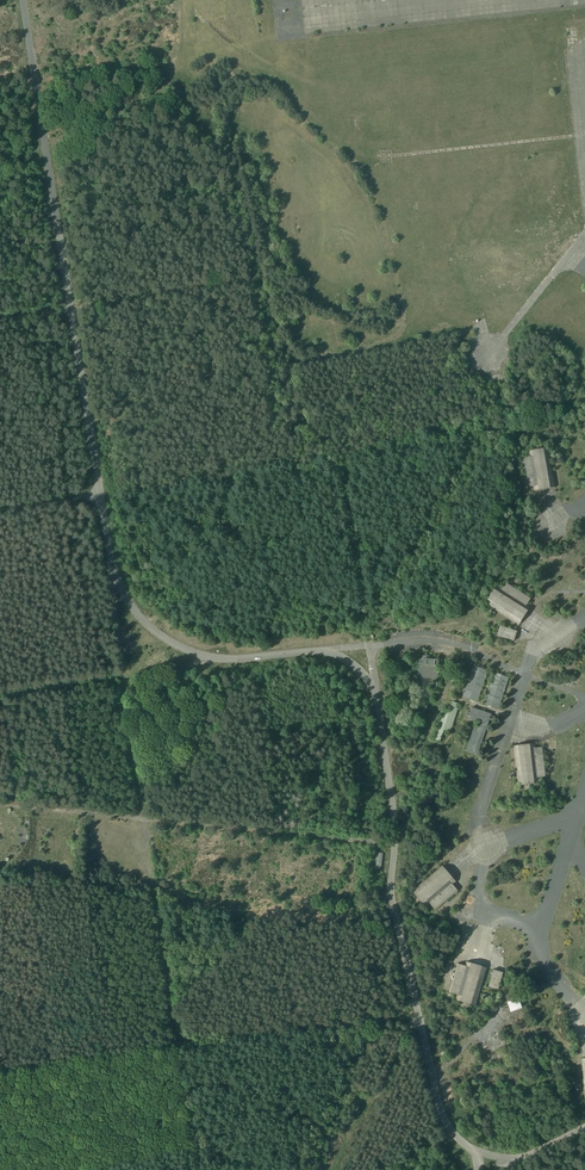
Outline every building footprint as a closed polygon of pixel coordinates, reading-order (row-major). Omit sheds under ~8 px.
[(534,484),(535,489),(555,485),(547,449),(543,450),(542,446),(534,447),(534,451),(529,452),(530,457),(520,459),(525,486),(534,484)] [(506,616),(520,624),(529,610),(524,606),(530,597),(507,582),(501,592),(497,589),(494,593),(491,591),(487,596),(490,598),(487,603),(506,616)] [(498,637),(511,641),(515,631),(501,626),(498,637)] [(416,696),(428,697),(429,689),(437,690),(439,675),(440,667),(443,667),(443,662),(430,660),(430,656),(424,656),(423,660),(421,659),(419,674),(416,673),(415,679),(418,680),(416,696)] [(463,696),(479,702),(489,670),(473,665),(463,696)] [(484,703),(500,708),(509,677),(494,672),(484,703)] [(434,737),(441,739),(443,732),(451,735),(461,704),(453,702),(450,712),(442,710),(434,737)] [(466,752),(477,755),(486,725),(491,727),(494,716),(490,715),(490,713),(472,708),(471,712),(467,711),(465,718),(477,722),(476,728),(473,727),(466,752)] [(454,740),(461,743),(466,728),(459,726),(454,740)] [(524,786),(525,790),(533,789),(533,785),(538,784),(537,780),(548,779),(544,748),(534,749),(534,744),(513,746),(517,787),(524,786)] [(432,903),(437,909),(440,907),(459,890),(453,884),(457,881),(444,866),(414,892),(418,896),(414,900),(420,906),(424,903),(427,907),(432,903)] [(461,1007),(469,1009),(470,1005),(476,1007),(487,968),(468,963),(467,967),(459,965),(450,993),(458,996),(456,1001),(462,1003),(461,1007)] [(490,986),(499,989),(504,973),(494,970),(490,986)] [(510,1004),(514,1014),(524,1010),(520,1000),(510,1004)]
